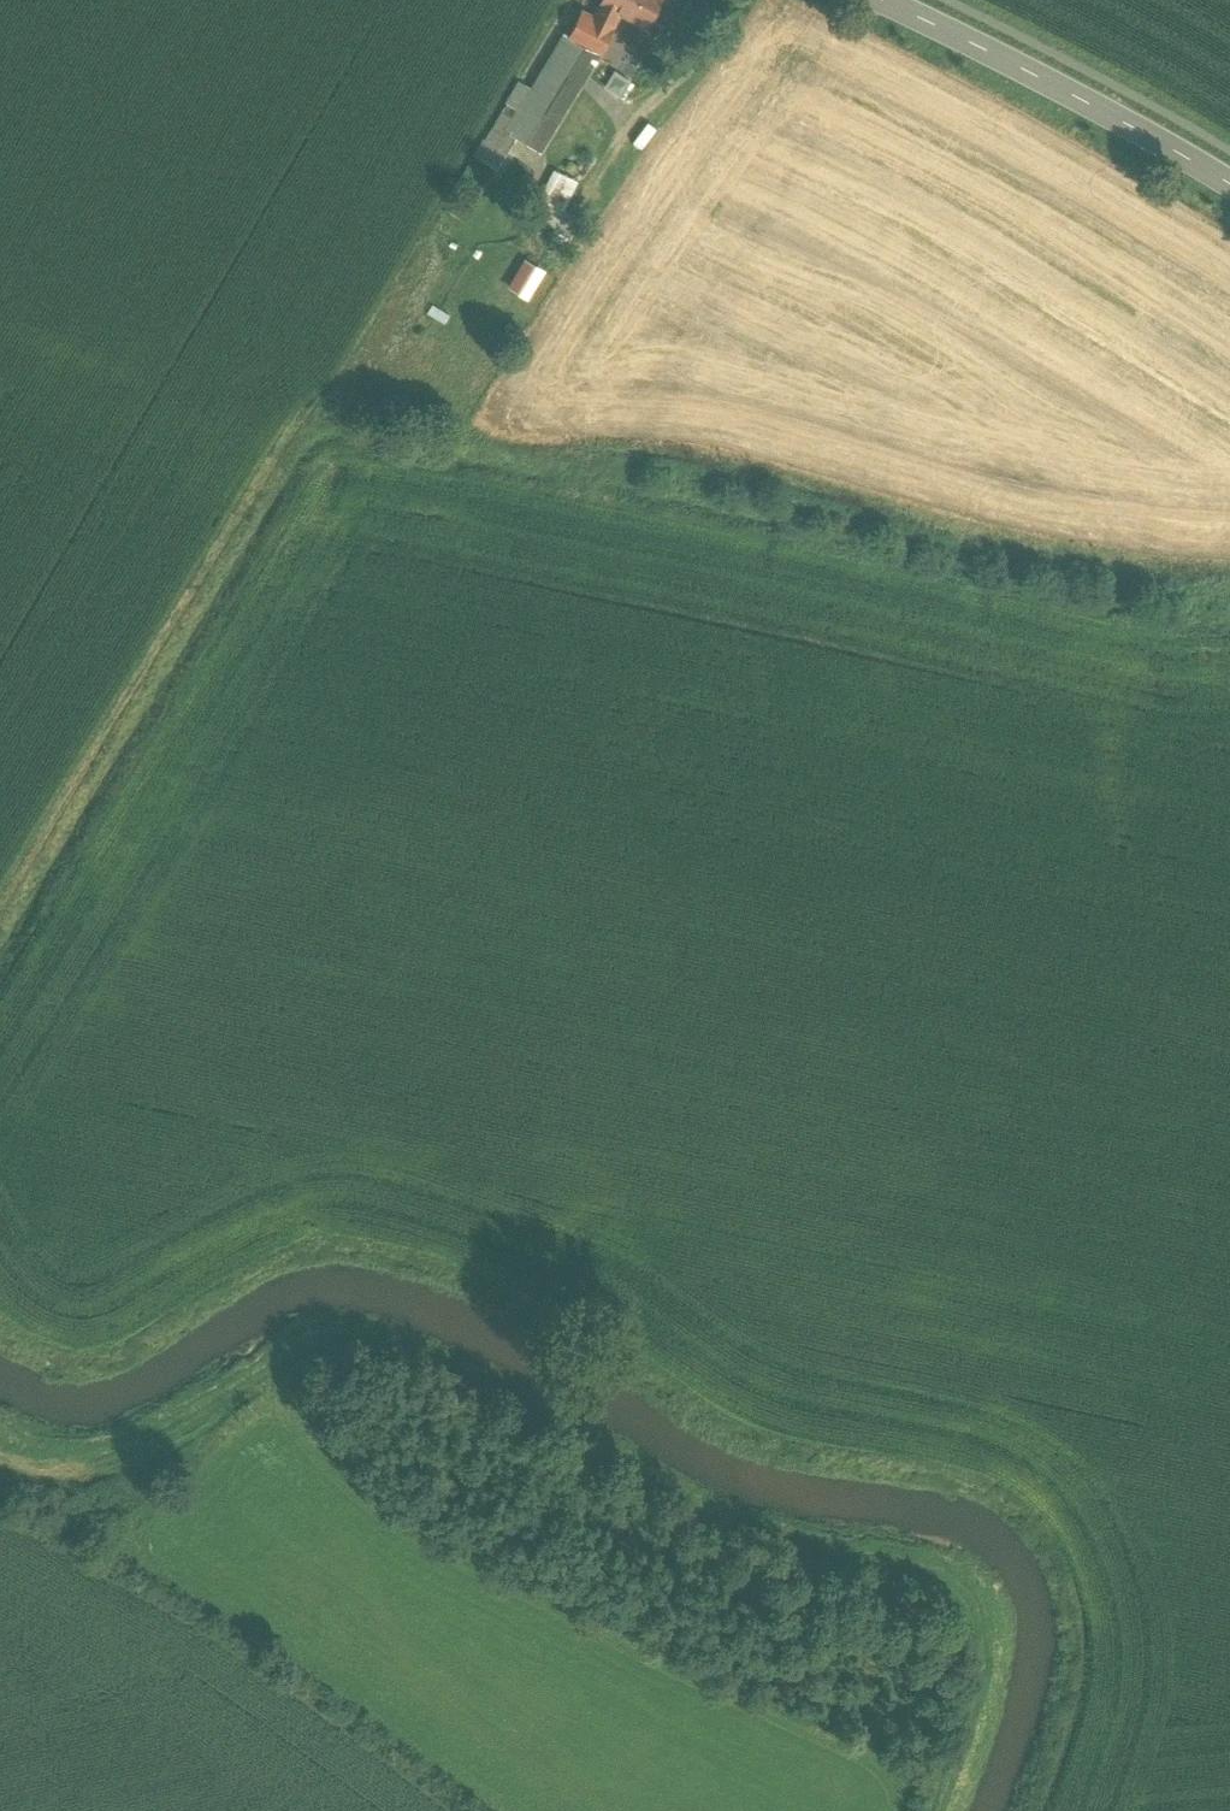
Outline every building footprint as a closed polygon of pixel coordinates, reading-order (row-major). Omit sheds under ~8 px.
[(572,35),(602,52),(623,11),(650,25),(662,0),(603,0),(596,16),(584,10),(572,35)] [(543,151),(602,52),(572,35),(568,33),(534,88),(521,80),(508,101),(521,109),(509,129),(543,151)] [(543,221),(574,242),(592,217),(561,195),(543,221)]
